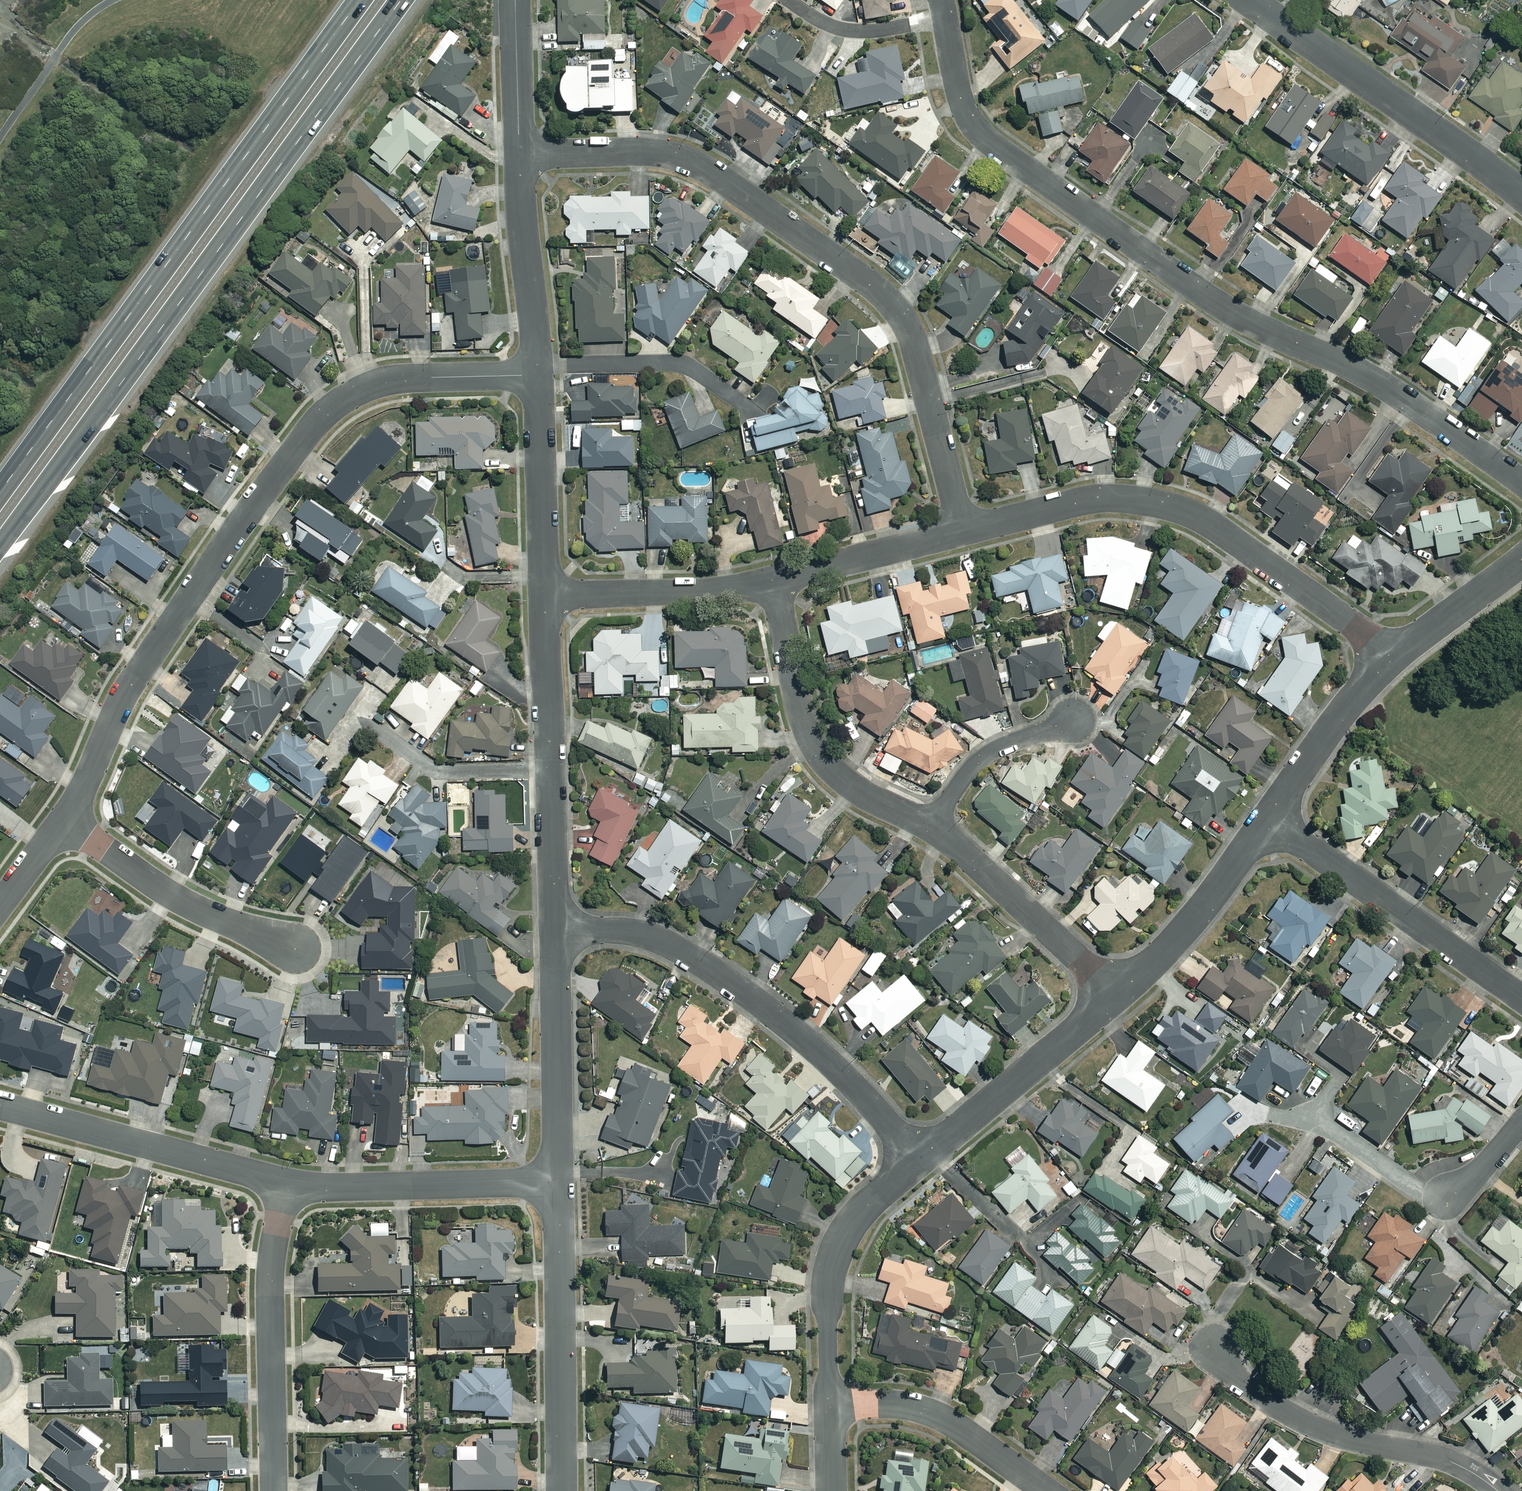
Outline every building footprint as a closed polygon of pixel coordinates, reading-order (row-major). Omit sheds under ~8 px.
[(561,43),(587,43),(587,50),(608,50),(608,0),(561,0),(561,43)] [(662,12),(671,0),(645,0),(662,12)] [(719,8),(724,12),(707,37),(716,43),(709,53),(726,65),(749,31),(754,34),(765,17),(751,8),(757,0),(724,0),(719,8)] [(839,11),(847,0),(822,0),(839,11)] [(869,21),(894,16),(891,4),(897,3),(896,0),(865,0),(869,21)] [(991,0),(978,0),(991,16),(983,23),(1000,44),(992,50),(1010,72),(1046,43),(1011,0),(995,0),(993,2),(991,0)] [(1056,8),(1078,24),(1095,0),(1062,0),(1056,8)] [(1152,0),(1110,0),(1090,19),(1110,40),(1152,0)] [(1324,7),(1348,23),(1362,3),(1359,0),(1329,0),(1324,7)] [(1432,24),(1411,9),(1392,38),(1429,64),(1423,72),(1451,91),(1462,74),(1466,77),(1483,51),(1436,19),(1432,24)] [(1213,41),(1194,17),(1148,52),(1167,76),(1213,41)] [(1065,34),(1057,23),(1049,29),(1058,40),(1065,34)] [(1149,36),(1134,23),(1121,39),(1136,52),(1149,36)] [(462,38),(452,31),(431,60),(440,66),(424,89),(464,117),(478,98),(462,86),(478,63),(456,48),(462,38)] [(804,46),(786,34),(779,45),(766,36),(751,59),(783,80),(778,86),(786,92),(791,85),(807,95),(818,77),(795,61),(804,46)] [(906,81),(898,47),(870,54),(871,60),(860,62),(863,74),(840,79),(847,110),(907,97),(903,82),(906,81)] [(664,101),(682,114),(713,64),(699,55),(694,62),(684,55),(673,70),(663,63),(647,87),(665,100),(664,101)] [(1251,83),(1225,63),(1205,91),(1215,99),(1213,102),(1245,126),(1264,101),(1266,102),(1282,80),(1263,66),(1251,83)] [(1521,118),(1521,75),(1504,63),(1492,81),(1486,77),(1471,99),(1497,117),(1495,120),(1513,132),(1521,118)] [(574,105),(574,114),(636,113),(635,81),(619,82),(618,64),(594,64),(594,70),(573,70),(573,77),(568,84),(567,92),(570,100),(574,105)] [(1208,71),(1200,65),(1191,79),(1198,84),(1208,71)] [(1199,88),(1182,74),(1167,93),(1184,107),(1199,88)] [(1020,89),(1024,108),(1028,107),(1030,118),(1039,116),(1044,139),(1063,135),(1057,110),(1085,104),(1079,79),(1038,88),(1038,85),(1020,89)] [(1164,102),(1140,84),(1111,125),(1135,142),(1164,102)] [(1321,106),(1295,88),(1266,130),(1292,148),(1305,130),(1322,142),(1335,123),(1325,116),(1319,125),(1311,120),(1321,106)] [(779,156),(784,160),(789,153),(777,144),(787,129),(758,110),(759,108),(735,92),(720,115),(724,118),(717,127),(735,139),(738,133),(751,141),(746,148),(772,166),(779,156)] [(445,141),(404,109),(373,149),(378,153),(373,160),(392,175),(412,150),(428,163),(445,141)] [(900,126),(882,114),(868,134),(862,130),(852,145),(903,181),(913,167),(916,170),(927,153),(909,140),(906,144),(894,135),(900,126)] [(1357,133),(1343,124),(1321,155),(1368,188),(1399,142),(1383,131),(1370,150),(1353,139),(1357,133)] [(1132,149),(1100,126),(1080,155),(1094,165),(1087,175),(1105,187),(1132,149)] [(1221,149),(1189,127),(1170,155),(1185,165),(1180,173),(1196,185),(1221,149)] [(848,177),(820,150),(802,169),(806,174),(799,181),(818,199),(820,197),(837,213),(843,207),(856,219),(871,202),(848,177)] [(961,175),(938,158),(914,191),(946,215),(957,200),(948,193),(961,175)] [(1279,186),(1246,163),(1224,193),(1248,209),(1257,197),(1267,204),(1279,186)] [(1424,179),(1404,165),(1385,192),(1398,201),(1382,223),(1409,242),(1440,198),(1421,184),(1424,179)] [(1191,198),(1150,170),(1133,195),(1174,222),(1191,198)] [(405,225),(355,174),(340,189),(345,195),(329,211),(352,235),(361,226),(369,233),(374,228),(388,241),(405,225)] [(474,183),(447,176),(436,223),(478,232),(483,211),(469,207),(474,183)] [(428,206),(416,191),(403,203),(415,217),(428,206)] [(1000,205),(978,192),(959,222),(981,236),(1000,205)] [(626,193),(614,193),(615,198),(574,198),(567,207),(567,219),(571,219),(571,244),(589,244),(589,231),(619,231),(619,236),(634,236),(634,230),(651,230),(651,197),(626,197),(626,193)] [(1334,222),(1296,196),(1287,208),(1282,204),(1275,214),(1280,218),(1276,224),(1316,250),(1334,222)] [(684,206),(671,197),(657,218),(667,226),(655,243),(670,254),(676,246),(686,254),(697,239),(700,241),(713,223),(685,204),(684,206)] [(1234,219),(1209,203),(1188,234),(1204,245),(1202,249),(1218,260),(1229,244),(1220,239),(1234,219)] [(1351,222),(1369,235),(1382,217),(1364,204),(1351,222)] [(1438,233),(1451,243),(1429,272),(1456,293),(1494,243),(1474,228),(1480,219),(1460,204),(1438,233)] [(963,241),(912,205),(905,215),(900,212),(893,220),(880,211),(867,229),(883,240),(881,244),(902,259),(905,255),(912,260),(919,250),(931,258),(934,253),(948,263),(963,241)] [(1066,241),(1019,208),(1001,235),(1029,256),(1027,259),(1044,272),(1066,241)] [(739,241),(720,228),(706,247),(712,252),(697,272),(719,288),(733,269),(738,273),(752,254),(737,243),(739,241)] [(1386,266),(1345,237),(1330,259),(1371,288),(1386,266)] [(1295,266),(1257,239),(1247,253),(1251,255),(1241,269),(1275,293),(1295,266)] [(1492,254),(1505,267),(1490,282),(1488,281),(1476,294),(1508,324),(1521,309),(1521,303),(1513,295),(1521,285),(1521,253),(1507,239),(1492,254)] [(1420,255),(1410,249),(1404,259),(1414,265),(1420,255)] [(345,295),(355,282),(326,261),(316,274),(288,254),(272,275),(296,292),(292,297),(319,317),(339,291),(345,295)] [(617,259),(591,260),(591,281),(576,281),(577,303),(579,303),(579,331),(582,330),(582,343),(627,342),(626,317),(615,317),(615,290),(618,290),(617,259)] [(1121,280),(1098,263),(1073,298),(1105,321),(1118,304),(1109,297),(1121,280)] [(822,300),(772,264),(757,285),(782,303),(776,311),(817,339),(830,321),(815,310),(822,300)] [(1338,279),(1317,265),(1295,298),(1335,326),(1352,301),(1333,287),(1338,279)] [(427,267),(400,268),(400,280),(384,280),(385,305),(377,305),(378,326),(390,326),(390,329),(404,329),(404,337),(429,336),(427,267)] [(1042,276),(1033,269),(1027,278),(1053,297),(1065,281),(1048,269),(1042,276)] [(479,278),(478,270),(453,273),(455,294),(448,294),(450,314),(458,314),(460,341),(486,339),(483,314),(492,313),(489,278),(479,278)] [(1003,287),(980,270),(969,286),(954,276),(943,292),(948,295),(939,307),(955,319),(951,325),(967,337),(1003,287)] [(690,276),(685,283),(679,279),(663,302),(657,285),(639,290),(641,305),(638,309),(641,312),(637,319),(638,327),(652,337),(655,333),(672,345),(711,290),(690,276)] [(1436,305),(1405,284),(1370,335),(1401,356),(1436,305)] [(1064,317),(1033,296),(1009,330),(1021,339),(1005,345),(1010,368),(1032,362),(1064,317)] [(1168,315),(1146,299),(1136,312),(1129,307),(1111,332),(1141,353),(1168,315)] [(764,338),(726,313),(714,332),(716,346),(743,364),(738,372),(757,384),(784,343),(768,332),(764,338)] [(442,314),(434,314),(435,332),(443,332),(442,314)] [(880,350),(852,319),(837,333),(841,336),(820,356),(828,365),(824,369),(836,382),(860,360),(864,365),(880,350)] [(256,350),(298,380),(324,342),(308,331),(306,333),(294,325),(286,337),(272,327),(256,350)] [(236,328),(228,337),(237,343),(244,334),(236,328)] [(1222,350),(1191,328),(1161,369),(1187,387),(1199,369),(1206,373),(1222,350)] [(1492,346),(1469,331),(1456,350),(1440,339),(1422,365),(1460,391),(1492,346)] [(1147,369),(1115,347),(1103,365),(1105,367),(1086,395),(1116,415),(1147,369)] [(1265,374),(1238,354),(1205,400),(1227,416),(1242,395),(1247,399),(1265,374)] [(1503,364),(1468,412),(1486,425),(1498,408),(1518,423),(1521,418),(1521,378),(1503,364)] [(250,372),(244,379),(228,367),(215,386),(211,383),(200,398),(252,437),(267,417),(251,406),(267,384),(250,372)] [(800,441),(797,434),(809,430),(823,432),(833,428),(817,377),(801,381),(803,387),(785,397),(789,406),(777,410),(780,417),(761,423),(760,419),(750,423),(761,454),(800,441)] [(876,386),(874,377),(856,382),(857,387),(835,393),(842,421),(865,415),(867,425),(889,419),(884,399),(888,398),(885,384),(876,386)] [(1307,400),(1282,380),(1268,397),(1271,400),(1253,422),(1274,440),(1307,400)] [(614,385),(591,385),(591,402),(575,403),(575,422),(594,421),(594,417),(631,417),(631,414),(640,414),(639,387),(614,387),(614,385)] [(1139,430),(1144,433),(1138,442),(1149,450),(1148,456),(1166,469),(1180,449),(1176,446),(1199,415),(1167,391),(1159,403),(1165,407),(1157,417),(1152,413),(1139,430)] [(703,419),(693,393),(666,404),(684,449),(727,432),(719,412),(703,419)] [(1089,439),(1079,406),(1045,416),(1052,443),(1057,441),(1064,464),(1076,461),(1077,466),(1092,462),(1092,464),(1114,458),(1107,434),(1089,439)] [(1038,461),(1028,410),(1000,416),(1004,441),(987,444),(993,475),(1019,470),(1018,465),(1038,461)] [(1372,428),(1350,412),(1339,427),(1331,421),(1303,460),(1323,474),(1318,481),(1339,496),(1356,472),(1346,465),(1372,428)] [(434,419),(434,423),(419,424),(420,457),(458,456),(458,470),(485,469),(485,449),(497,449),(496,418),(434,419)] [(385,463),(389,467),(406,448),(382,427),(368,442),(366,441),(339,470),(344,474),(330,489),(347,504),(385,463)] [(614,430),(586,431),(587,468),(637,467),(636,439),(614,439),(614,430)] [(884,438),(881,430),(860,435),(870,477),(861,480),(871,515),(894,509),(891,500),(906,496),(912,488),(905,462),(901,463),(894,435),(884,438)] [(1297,440),(1285,432),(1274,446),(1285,455),(1297,440)] [(187,481),(208,494),(223,469),(226,471),(237,453),(214,439),(211,443),(199,435),(192,447),(170,433),(163,444),(157,440),(147,456),(169,469),(171,465),(190,477),(187,481)] [(1266,454),(1237,436),(1222,459),(1201,446),(1186,469),(1200,478),(1202,476),(1218,487),(1219,484),(1239,496),(1266,454)] [(1434,472),(1407,453),(1400,463),(1390,456),(1371,483),(1391,497),(1374,521),(1395,535),(1414,508),(1410,506),(1434,472)] [(817,466),(788,474),(793,495),(782,498),(785,509),(795,507),(802,535),(822,530),(821,523),(842,517),(834,487),(823,490),(817,466)] [(592,498),(587,498),(588,541),(600,552),(646,550),(645,524),(624,526),(624,506),(632,506),(632,474),(592,474),(592,498)] [(1294,487),(1279,476),(1263,498),(1270,502),(1263,512),(1281,524),(1275,533),(1295,547),(1301,538),(1315,548),(1328,529),(1317,521),(1328,506),(1297,483),(1294,487)] [(759,487),(757,480),(741,484),(743,491),(728,494),(733,513),(748,510),(754,533),(757,532),(762,551),(785,545),(769,484),(759,487)] [(152,489),(141,481),(122,507),(134,517),(132,520),(145,529),(147,525),(165,538),(161,543),(180,558),(194,540),(178,528),(190,513),(154,486),(152,489)] [(439,499),(415,483),(387,524),(428,552),(444,528),(427,517),(439,499)] [(500,516),(495,490),(468,496),(472,515),(469,515),(479,566),(501,562),(498,544),(502,544),(497,517),(500,516)] [(709,498),(685,499),(686,508),(651,509),(652,547),(675,547),(675,540),(691,540),(691,543),(710,542),(709,498)] [(359,500),(350,509),(358,516),(366,508),(359,500)] [(1481,515),(1478,500),(1443,506),(1444,514),(1423,518),(1424,522),(1411,524),(1416,550),(1439,546),(1441,558),(1465,553),(1463,543),(1476,541),(1474,535),(1494,531),(1490,513),(1481,515)] [(332,554),(350,566),(368,538),(314,502),(303,519),(305,520),(300,544),(327,562),(332,554)] [(167,559),(120,525),(92,565),(109,577),(121,560),(151,582),(167,559)] [(1372,547),(1352,534),(1335,560),(1351,571),(1348,575),(1378,594),(1386,582),(1398,589),(1404,580),(1416,588),(1429,567),(1409,555),(1408,557),(1378,538),(1372,547)] [(1124,539),(1090,540),(1090,556),(1086,556),(1087,577),(1110,577),(1103,603),(1131,611),(1138,583),(1145,585),(1154,553),(1136,548),(1138,543),(1124,539)] [(1224,586),(1173,550),(1162,565),(1172,572),(1163,585),(1176,595),(1157,622),(1185,641),(1224,586)] [(256,624),(272,621),(304,575),(272,553),(234,609),(256,624)] [(1070,581),(1063,554),(1013,566),(1014,571),(994,576),(1000,598),(1031,591),(1038,619),(1059,614),(1058,610),(1068,607),(1062,583),(1070,581)] [(433,596),(391,568),(375,592),(430,629),(443,609),(430,600),(433,596)] [(973,594),(968,572),(949,577),(951,584),(925,590),(923,583),(900,589),(906,616),(913,614),(920,645),(948,638),(942,617),(972,609),(969,595),(973,594)] [(83,593),(70,585),(55,608),(87,629),(83,635),(104,649),(118,627),(116,625),(128,608),(107,594),(105,596),(88,585),(83,593)] [(1225,607),(1231,609),(1226,621),(1221,619),(1207,656),(1256,673),(1269,638),(1278,641),(1288,616),(1230,595),(1225,607)] [(904,632),(895,597),(855,608),(853,602),(831,608),(834,622),(824,624),(832,656),(851,651),(853,659),(871,654),(868,641),(904,632)] [(348,621),(315,598),(297,623),(309,631),(287,663),(308,678),(348,621)] [(448,646),(485,672),(499,652),(487,643),(503,619),(478,602),(448,646)] [(1148,645),(1113,619),(1099,638),(1107,643),(1087,670),(1101,680),(1098,683),(1116,696),(1129,678),(1126,675),(1148,645)] [(416,657),(370,620),(352,642),(384,667),(386,664),(401,676),(416,657)] [(749,668),(748,629),(711,630),(711,633),(678,634),(678,668),(706,668),(706,679),(719,679),(719,688),(768,687),(768,668),(749,668)] [(624,636),(624,632),(603,632),(597,640),(597,653),(589,653),(590,673),(598,673),(598,695),(625,695),(625,676),(639,675),(639,682),(662,681),(661,651),(644,652),(644,635),(624,636)] [(953,637),(955,650),(975,647),(973,634),(953,637)] [(1308,646),(1306,635),(1284,638),(1287,658),(1262,696),(1292,716),(1325,666),(1320,645),(1308,646)] [(242,663),(209,640),(185,674),(194,681),(190,686),(196,691),(184,708),(205,722),(228,690),(224,688),(242,663)] [(59,651),(45,641),(37,653),(26,646),(13,665),(63,700),(76,681),(72,679),(85,660),(63,645),(59,651)] [(1044,681),(1068,676),(1061,641),(1022,649),(1024,655),(1009,659),(1017,698),(1046,691),(1044,681)] [(1006,710),(989,650),(962,657),(963,661),(951,664),(956,682),(968,679),(973,698),(961,701),(967,721),(1006,710)] [(1201,661),(1168,650),(1160,673),(1164,675),(1160,687),(1165,688),(1162,697),(1187,705),(1201,661)] [(863,724),(887,739),(915,694),(894,680),(886,693),(879,688),(883,681),(863,669),(852,685),(844,680),(836,693),(843,697),(838,705),(853,714),(856,709),(868,716),(863,724)] [(275,694),(243,673),(234,687),(245,694),(236,707),(234,706),(223,723),(250,741),(257,730),(267,736),(290,701),(294,703),(307,684),(289,672),(275,694)] [(347,682),(333,673),(322,689),(325,691),(310,713),(312,714),(305,725),(329,741),(366,687),(351,677),(347,682)] [(466,690),(443,674),(436,683),(427,676),(421,685),(414,680),(394,708),(416,724),(414,727),(431,740),(466,690)] [(680,676),(671,676),(672,690),(712,689),(712,681),(680,682),(680,676)] [(9,751),(28,764),(34,756),(37,758),(51,739),(46,735),(59,717),(33,698),(23,711),(2,695),(0,698),(0,731),(16,742),(9,751)] [(1258,712),(1235,696),(1207,736),(1226,749),(1231,742),(1242,750),(1232,764),(1249,775),(1275,739),(1251,722),(1258,712)] [(722,715),(686,716),(688,744),(672,745),(673,756),(761,752),(759,698),(736,699),(736,704),(721,705),(722,715)] [(940,710),(923,698),(913,712),(930,724),(940,710)] [(1171,720),(1143,702),(1131,721),(1135,723),(1127,735),(1132,738),(1126,746),(1147,759),(1171,720)] [(515,707),(496,706),(495,716),(480,715),(480,724),(454,722),(451,757),(466,758),(467,749),(489,750),(489,755),(512,756),(515,707)] [(1193,714),(1186,710),(1177,724),(1184,729),(1193,714)] [(213,739),(179,715),(148,759),(198,794),(214,772),(198,761),(213,739)] [(608,730),(590,722),(581,743),(641,770),(654,739),(635,731),(633,735),(610,724),(608,730)] [(898,775),(905,760),(931,773),(964,757),(952,732),(933,741),(908,728),(905,735),(897,731),(880,766),(898,775)] [(305,747),(285,733),(265,760),(317,799),(332,779),(316,768),(319,763),(303,751),(305,747)] [(1246,780),(1199,747),(1173,784),(1195,800),(1185,814),(1205,829),(1216,813),(1221,816),(1246,780)] [(1146,764),(1128,751),(1114,769),(1094,755),(1074,784),(1090,795),(1084,803),(1095,811),(1090,817),(1105,828),(1133,789),(1130,786),(1146,764)] [(1065,768),(1039,752),(1026,773),(1015,766),(1004,784),(1037,805),(1049,787),(1052,788),(1065,768)] [(0,757),(0,793),(21,808),(35,788),(26,781),(29,778),(0,757)] [(371,765),(362,759),(346,782),(354,788),(342,805),(356,815),(353,819),(364,828),(383,801),(389,805),(401,787),(385,775),(388,771),(374,761),(371,765)] [(1381,759),(1362,763),(1364,771),(1352,773),(1355,789),(1346,790),(1348,804),(1343,805),(1345,817),(1342,818),(1346,841),(1366,837),(1364,826),(1391,821),(1389,810),(1398,808),(1395,788),(1386,790),(1381,759)] [(736,845),(747,829),(731,818),(747,796),(713,772),(686,811),(736,845)] [(666,785),(651,779),(647,789),(662,795),(666,785)] [(219,821),(166,782),(152,802),(161,809),(147,828),(173,847),(187,828),(205,841),(219,821)] [(433,796),(418,784),(392,816),(408,828),(393,847),(421,870),(439,847),(444,831),(449,824),(449,804),(433,804),(429,801),(433,796)] [(1027,814),(992,785),(974,807),(1005,833),(1001,838),(1011,846),(1028,825),(1022,820),(1027,814)] [(644,811),(604,788),(589,814),(605,823),(597,836),(601,839),(593,855),(613,867),(644,811)] [(507,792),(478,793),(479,830),(466,830),(467,851),(517,852),(517,825),(508,826),(507,792)] [(813,810),(791,795),(783,806),(778,803),(772,811),(777,814),(764,833),(809,863),(823,842),(801,827),(813,810)] [(299,814),(276,798),(268,808),(252,797),(235,820),(244,826),(238,835),(230,829),(212,854),(255,885),(275,857),(271,855),(299,814)] [(1469,829),(1446,812),(1426,839),(1409,828),(1389,856),(1403,866),(1400,869),(1412,877),(1414,873),(1429,884),(1469,829)] [(658,842),(641,830),(630,847),(639,853),(630,866),(649,879),(645,886),(663,899),(704,842),(673,820),(658,842)] [(1194,845),(1161,822),(1154,833),(1142,825),(1125,851),(1150,868),(1147,872),(1167,885),(1194,845)] [(1102,847),(1079,830),(1065,849),(1050,839),(1032,863),(1052,877),(1050,881),(1067,894),(1102,847)] [(330,853),(305,835),(285,863),(310,881),(330,853)] [(371,852),(350,837),(313,888),(334,903),(371,852)] [(892,868),(856,837),(838,857),(846,864),(836,875),(839,878),(820,899),(845,921),(892,868)] [(1518,872),(1492,854),(1477,876),(1467,869),(1459,880),(1454,876),(1442,892),(1459,904),(1457,907),(1481,924),(1518,872)] [(693,904),(695,906),(692,912),(695,917),(699,918),(705,916),(724,929),(758,882),(732,863),(717,884),(704,875),(691,892),(686,891),(681,894),(679,900),(682,904),(687,907),(693,904)] [(480,883),(460,868),(442,893),(501,937),(513,921),(499,911),(519,885),(503,874),(496,883),(485,875),(480,883)] [(372,869),(343,909),(362,923),(368,914),(389,914),(389,924),(380,924),(380,930),(367,930),(367,940),(362,940),(362,967),(414,968),(414,948),(411,948),(411,938),(414,938),(415,885),(393,885),(372,869)] [(1141,887),(1131,877),(1118,890),(1107,879),(1098,888),(1097,899),(1103,905),(1091,917),(1109,935),(1127,918),(1133,924),(1161,897),(1146,882),(1141,887)] [(936,904),(918,882),(889,907),(900,920),(898,922),(918,946),(963,907),(950,892),(936,904)] [(1293,892),(1287,901),(1283,898),(1270,917),(1275,920),(1269,930),(1279,936),(1272,948),(1296,964),(1309,944),(1313,946),(1332,917),(1293,892)] [(814,916),(788,898),(771,923),(759,914),(740,942),(759,955),(763,949),(783,962),(814,916)] [(1517,906),(1507,920),(1512,923),(1504,934),(1519,945),(1517,948),(1521,952),(1521,910),(1517,906)] [(102,917),(90,909),(69,938),(122,976),(136,956),(120,944),(135,923),(121,913),(117,919),(106,911),(102,917)] [(933,970),(959,1004),(970,996),(963,987),(986,970),(989,973),(1008,958),(977,918),(947,942),(955,953),(933,970)] [(868,956),(843,938),(826,962),(813,953),(794,979),(808,989),(806,992),(816,1000),(819,996),(833,1006),(868,956)] [(516,995),(495,978),(491,939),(461,943),(464,972),(430,976),(433,1000),(477,995),(501,1014),(516,995)] [(1376,951),(1359,939),(1341,964),(1355,974),(1342,993),(1365,1009),(1398,962),(1378,948),(1376,951)] [(68,955),(32,940),(25,957),(32,960),(27,973),(18,969),(9,990),(60,1012),(67,995),(53,989),(68,955)] [(915,953),(907,943),(895,953),(902,963),(915,953)] [(164,952),(159,950),(155,968),(164,970),(160,986),(164,987),(158,1008),(166,1010),(163,1022),(190,1029),(196,1003),(199,1003),(208,969),(183,963),(186,950),(165,945),(164,952)] [(889,957),(878,950),(864,970),(875,977),(889,957)] [(90,962),(78,955),(71,967),(83,973),(90,962)] [(1277,989),(1235,960),(1225,975),(1215,968),(1201,989),(1219,1002),(1226,991),(1238,1000),(1232,1009),(1253,1024),(1277,989)] [(602,990),(592,1004),(646,1041),(662,1017),(656,1012),(664,1001),(613,966),(598,987),(602,990)] [(999,1018),(1022,1047),(1037,1035),(1028,1024),(1055,1002),(1038,982),(1030,989),(1021,988),(1009,973),(990,989),(1008,1011),(999,1018)] [(928,1001),(907,975),(885,994),(875,982),(849,1004),(859,1017),(855,1020),(864,1030),(874,1022),(885,1036),(928,1001)] [(246,985),(222,979),(214,1013),(241,1018),(238,1033),(263,1038),(261,1048),(278,1052),(288,1005),(244,996),(246,985)] [(680,983),(672,979),(665,991),(673,995),(680,983)] [(381,982),(365,982),(364,993),(348,993),(348,1010),(354,1010),(354,1017),(311,1017),(311,1025),(304,1025),(303,1043),(398,1045),(398,1019),(385,1018),(385,1011),(392,1011),(393,993),(381,993),(381,982)] [(427,986),(418,984),(415,997),(424,998),(427,986)] [(1445,999),(1428,987),(1409,1012),(1426,1025),(1412,1043),(1434,1059),(1462,1023),(1469,1028),(1476,1019),(1446,997),(1445,999)] [(1329,1007),(1305,991),(1276,1033),(1300,1050),(1329,1007)] [(1230,1017),(1210,1004),(1198,1021),(1219,1034),(1230,1017)] [(691,1010),(682,1005),(674,1017),(689,1027),(682,1037),(695,1045),(681,1067),(707,1085),(724,1058),(734,1064),(748,1043),(727,1030),(725,1034),(706,1022),(710,1016),(694,1005),(691,1010)] [(0,1008),(0,1060),(32,1069),(33,1065),(71,1076),(79,1046),(62,1041),(66,1029),(26,1017),(26,1015),(0,1008)] [(1220,1041),(1180,1012),(1174,1019),(1169,1015),(1161,1025),(1167,1029),(1160,1039),(1175,1050),(1173,1053),(1199,1071),(1220,1041)] [(966,1030),(946,1016),(930,1039),(941,1047),(936,1055),(967,1077),(980,1058),(983,1061),(998,1040),(971,1021),(966,1030)] [(1379,1038),(1353,1019),(1344,1031),(1338,1027),(1321,1050),(1354,1073),(1379,1038)] [(501,1024),(473,1024),(473,1035),(458,1035),(458,1052),(445,1052),(445,1080),(509,1080),(509,1056),(501,1056),(501,1024)] [(1473,1032),(1460,1051),(1467,1056),(1460,1066),(1477,1077),(1481,1072),(1498,1084),(1492,1094),(1510,1107),(1521,1090),(1521,1060),(1499,1043),(1496,1048),(1473,1032)] [(161,1034),(158,1046),(139,1041),(135,1055),(101,1046),(91,1086),(164,1104),(172,1073),(180,1075),(189,1041),(161,1034)] [(1313,1067),(1269,1039),(1239,1087),(1263,1102),(1275,1082),(1296,1094),(1313,1067)] [(205,1043),(191,1040),(188,1053),(202,1056),(205,1043)] [(949,1087),(909,1040),(884,1060),(920,1102),(927,1095),(932,1101),(949,1087)] [(1157,1053),(1141,1041),(1129,1059),(1123,1055),(1104,1081),(1149,1112),(1167,1086),(1145,1071),(1157,1053)] [(339,1052),(326,1051),(325,1060),(338,1061),(339,1052)] [(778,1067),(763,1054),(749,1070),(756,1076),(749,1084),(759,1094),(748,1107),(758,1116),(756,1118),(769,1130),(788,1108),(795,1114),(811,1096),(795,1081),(790,1086),(774,1071),(778,1067)] [(275,1066),(239,1057),(236,1067),(221,1063),(214,1087),(238,1093),(235,1105),(239,1106),(234,1126),(256,1133),(275,1066)] [(409,1064),(384,1062),(383,1076),(360,1074),(359,1087),(357,1086),(354,1123),(379,1124),(378,1144),(402,1145),(405,1093),(407,1093),(409,1064)] [(648,1070),(638,1066),(632,1069),(622,1095),(626,1097),(618,1116),(614,1115),(605,1139),(647,1156),(674,1087),(657,1081),(659,1077),(647,1072),(648,1070)] [(338,1073),(310,1070),(308,1092),(289,1090),(287,1110),(278,1109),(275,1132),(303,1135),(304,1128),(314,1129),(313,1137),(336,1140),(338,1116),(334,1116),(338,1073)] [(422,1070),(413,1070),(413,1082),(423,1082),(422,1070)] [(1423,1087),(1398,1070),(1385,1089),(1370,1078),(1350,1106),(1373,1122),(1365,1132),(1383,1145),(1423,1087)] [(1112,1092),(1102,1086),(1096,1096),(1106,1102),(1112,1092)] [(512,1115),(511,1089),(468,1091),(469,1107),(426,1108),(426,1117),(418,1118),(418,1134),(432,1134),(432,1141),(469,1139),(469,1145),(507,1144),(506,1115),(512,1115)] [(1235,1111),(1220,1095),(1194,1119),(1196,1122),(1177,1139),(1203,1168),(1236,1137),(1223,1122),(1235,1111)] [(1090,1114),(1066,1097),(1041,1132),(1057,1144),(1060,1140),(1083,1157),(1100,1134),(1084,1122),(1090,1114)] [(1469,1101),(1445,1098),(1438,1108),(1438,1112),(1411,1116),(1416,1144),(1447,1138),(1448,1143),(1466,1140),(1464,1124),(1481,1135),(1493,1117),(1469,1101)] [(834,1124),(821,1112),(811,1123),(805,1117),(799,1124),(805,1130),(802,1133),(793,1126),(784,1136),(809,1160),(813,1156),(838,1180),(864,1152),(845,1135),(841,1139),(829,1128),(834,1124)] [(1359,1122),(1345,1112),(1340,1120),(1354,1130),(1359,1122)] [(723,1158),(728,1159),(730,1148),(740,1150),(743,1134),(728,1131),(729,1126),(696,1118),(685,1170),(682,1169),(676,1196),(713,1204),(723,1158)] [(1261,1193),(1280,1206),(1294,1186),(1278,1174),(1280,1172),(1276,1169),(1289,1150),(1262,1132),(1232,1174),(1259,1193),(1268,1181),(1269,1182),(1261,1193)] [(1159,1148),(1141,1136),(1124,1161),(1131,1165),(1126,1172),(1142,1183),(1147,1176),(1159,1184),(1172,1165),(1155,1153),(1159,1148)] [(1062,1194),(1031,1156),(1014,1169),(1018,1174),(995,1193),(1011,1213),(1030,1198),(1041,1212),(1062,1194)] [(69,1167),(44,1160),(37,1187),(8,1180),(3,1198),(9,1199),(5,1214),(26,1220),(21,1237),(48,1244),(69,1167)] [(812,1173),(784,1160),(772,1189),(761,1184),(752,1205),(799,1226),(811,1201),(802,1197),(812,1173)] [(1356,1182),(1334,1166),(1312,1196),(1317,1200),(1303,1218),(1313,1226),(1308,1233),(1324,1244),(1342,1219),(1347,1223),(1361,1205),(1347,1195),(1356,1182)] [(1235,1200),(1188,1169),(1173,1191),(1179,1195),(1170,1208),(1197,1225),(1207,1209),(1223,1218),(1235,1200)] [(1148,1201),(1099,1170),(1086,1190),(1134,1221),(1148,1201)] [(665,1179),(649,1175),(647,1183),(663,1187),(665,1179)] [(108,1186),(88,1180),(78,1214),(90,1217),(87,1229),(97,1232),(90,1257),(118,1265),(133,1215),(139,1217),(145,1195),(122,1188),(120,1195),(106,1191),(108,1186)] [(1081,1192),(1073,1181),(1064,1188),(1073,1198),(1081,1192)] [(976,1221),(955,1195),(917,1226),(938,1252),(976,1221)] [(203,1203),(165,1203),(165,1229),(150,1229),(150,1253),(143,1253),(143,1269),(172,1269),(172,1251),(192,1251),(192,1255),(200,1255),(200,1268),(225,1268),(225,1228),(217,1228),(217,1213),(203,1213),(203,1203)] [(1124,1239),(1084,1204),(1075,1215),(1079,1219),(1072,1228),(1086,1240),(1087,1238),(1108,1257),(1124,1239)] [(651,1206),(625,1207),(625,1211),(609,1212),(610,1236),(626,1235),(627,1267),(649,1266),(649,1257),(688,1255),(687,1226),(652,1227),(651,1206)] [(1258,1242),(1265,1247),(1276,1229),(1244,1209),(1221,1242),(1241,1255),(1246,1254),(1251,1247),(1254,1249),(1258,1242)] [(1393,1218),(1384,1212),(1367,1236),(1375,1242),(1364,1258),(1378,1268),(1373,1274),(1387,1284),(1406,1256),(1413,1260),(1426,1240),(1410,1229),(1412,1225),(1396,1214),(1393,1218)] [(1503,1214),(1482,1241),(1511,1263),(1496,1283),(1512,1296),(1521,1283),(1521,1229),(1503,1214)] [(1179,1245),(1151,1225),(1131,1255),(1156,1272),(1154,1275),(1176,1290),(1185,1277),(1205,1290),(1221,1267),(1182,1240),(1179,1245)] [(370,1239),(357,1227),(341,1243),(353,1255),(354,1266),(321,1267),(321,1294),(401,1292),(401,1266),(390,1267),(390,1257),(397,1257),(396,1239),(370,1239)] [(499,1228),(477,1228),(478,1246),(456,1246),(456,1249),(444,1249),(445,1279),(479,1278),(479,1282),(506,1281),(505,1254),(515,1254),(515,1232),(499,1233),(499,1228)] [(1012,1248),(988,1231),(962,1268),(986,1285),(1012,1248)] [(1090,1257),(1060,1231),(1049,1243),(1053,1247),(1045,1256),(1060,1269),(1062,1266),(1083,1285),(1098,1268),(1089,1259),(1090,1257)] [(790,1263),(793,1240),(751,1234),(750,1243),(724,1239),(719,1274),(772,1281),(776,1261),(790,1263)] [(51,1246),(39,1242),(35,1256),(47,1259),(51,1246)] [(1285,1248),(1279,1244),(1262,1270),(1279,1282),(1281,1280),(1290,1286),(1292,1284),(1307,1294),(1321,1273),(1314,1269),(1318,1263),(1306,1255),(1302,1260),(1293,1254),(1298,1247),(1289,1242),(1285,1248)] [(906,1265),(888,1259),(882,1280),(893,1283),(887,1303),(908,1309),(910,1302),(948,1314),(953,1298),(947,1296),(951,1284),(926,1276),(929,1267),(907,1260),(906,1265)] [(1447,1267),(1435,1259),(1415,1287),(1420,1290),(1408,1308),(1431,1324),(1459,1284),(1443,1273),(1447,1267)] [(1039,1278),(1017,1263),(996,1292),(1054,1335),(1076,1305),(1055,1290),(1049,1298),(1033,1286),(1039,1278)] [(4,1312),(24,1281),(0,1266),(0,1310),(4,1312)] [(1322,1302),(1319,1307),(1328,1313),(1318,1328),(1337,1341),(1352,1317),(1348,1315),(1355,1305),(1349,1301),(1350,1299),(1345,1296),(1351,1286),(1328,1271),(1316,1289),(1322,1293),(1318,1299),(1322,1302)] [(101,1272),(72,1272),(72,1289),(79,1289),(79,1296),(58,1296),(58,1316),(79,1316),(79,1338),(117,1338),(117,1290),(124,1290),(124,1278),(101,1278),(101,1272)] [(1147,1291),(1120,1272),(1100,1301),(1125,1318),(1123,1322),(1144,1336),(1153,1322),(1167,1332),(1173,1324),(1177,1326),(1187,1312),(1150,1286),(1147,1291)] [(228,1277),(205,1278),(206,1294),(166,1296),(167,1317),(155,1318),(156,1339),(223,1336),(222,1314),(230,1313),(228,1277)] [(650,1284),(611,1278),(608,1299),(621,1301),(617,1327),(640,1331),(641,1327),(677,1333),(681,1305),(648,1300),(650,1284)] [(1392,1292),(1381,1284),(1376,1291),(1387,1298),(1392,1292)] [(1449,1338),(1476,1355),(1507,1306),(1475,1286),(1457,1314),(1462,1318),(1449,1338)] [(517,1288),(492,1288),(492,1297),(474,1298),(475,1320),(442,1320),(442,1350),(516,1348),(515,1311),(517,1307),(517,1288)] [(328,1299),(313,1326),(345,1343),(340,1354),(359,1364),(365,1354),(374,1359),(408,1358),(407,1314),(387,1314),(387,1326),(382,1326),(384,1322),(379,1319),(384,1311),(369,1303),(364,1312),(359,1309),(353,1319),(348,1316),(351,1311),(328,1299)] [(773,1299),(752,1301),(753,1310),(722,1312),(723,1331),(727,1331),(728,1345),(771,1342),(772,1352),(798,1351),(796,1327),(775,1328),(773,1299)] [(1428,1420),(1435,1415),(1436,1417),(1447,1409),(1446,1407),(1453,1403),(1451,1400),(1461,1391),(1401,1311),(1394,1316),(1391,1312),(1383,1318),(1386,1322),(1379,1327),(1398,1353),(1358,1382),(1382,1415),(1410,1394),(1416,1401),(1409,1406),(1420,1422),(1426,1418),(1428,1420)] [(913,1320),(884,1314),(876,1353),(890,1356),(889,1359),(937,1370),(938,1366),(958,1371),(964,1344),(911,1332),(913,1320)] [(1116,1330),(1096,1315),(1071,1349),(1101,1371),(1115,1352),(1105,1345),(1116,1330)] [(147,1343),(146,1326),(131,1326),(131,1330),(121,1330),(122,1344),(147,1343)] [(1048,1342),(1027,1327),(1017,1340),(1002,1330),(990,1347),(992,1349),(984,1361),(1002,1375),(996,1384),(1015,1397),(1042,1360),(1041,1351),(1048,1342)] [(1156,1359),(1135,1344),(1111,1378),(1144,1401),(1158,1381),(1146,1373),(1156,1359)] [(231,1406),(230,1352),(217,1352),(217,1347),(189,1348),(189,1382),(143,1383),(143,1408),(231,1406)] [(677,1393),(675,1352),(648,1353),(647,1359),(636,1356),(633,1365),(609,1366),(610,1389),(635,1388),(636,1395),(677,1393)] [(80,1357),(80,1360),(69,1360),(70,1382),(46,1383),(47,1409),(115,1407),(114,1382),(101,1382),(100,1356),(80,1357)] [(783,1367),(748,1362),(746,1377),(717,1373),(715,1383),(708,1382),(704,1404),(745,1410),(745,1415),(770,1418),(772,1399),(792,1395),(789,1380),(782,1377),(783,1367)] [(1201,1388),(1174,1369),(1148,1405),(1187,1433),(1200,1415),(1188,1406),(1201,1388)] [(507,1371),(462,1370),(462,1381),(455,1381),(455,1412),(487,1412),(487,1418),(512,1418),(513,1381),(507,1381),(507,1371)] [(316,1408),(331,1424),(340,1415),(354,1417),(355,1412),(379,1416),(380,1407),(398,1409),(402,1386),(383,1383),(384,1376),(360,1373),(359,1379),(329,1374),(325,1400),(316,1408)] [(1091,1387),(1081,1379),(1065,1400),(1052,1390),(1038,1408),(1042,1412),(1031,1427),(1048,1440),(1057,1429),(1072,1441),(1110,1392),(1096,1381),(1091,1387)] [(1519,1395),(1500,1410),(1492,1399),(1466,1420),(1491,1452),(1521,1428),(1521,1398),(1519,1395)] [(1248,1423),(1220,1403),(1194,1439),(1233,1467),(1246,1449),(1235,1441),(1248,1423)] [(660,1409),(621,1404),(614,1461),(637,1464),(638,1458),(649,1459),(651,1447),(656,1447),(660,1409)] [(58,1421),(44,1439),(59,1451),(46,1469),(74,1490),(104,1490),(110,1483),(87,1466),(98,1451),(58,1421)] [(208,1423),(175,1423),(176,1450),(161,1450),(161,1474),(230,1473),(229,1446),(208,1447),(208,1423)] [(790,1433),(764,1429),(762,1441),(727,1436),(723,1470),(743,1473),(742,1482),(780,1487),(784,1458),(787,1459),(790,1433)] [(1127,1433),(1111,1454),(1091,1439),(1076,1459),(1120,1490),(1157,1441),(1143,1431),(1137,1440),(1127,1433)] [(518,1432),(495,1433),(496,1441),(478,1442),(479,1462),(455,1463),(455,1490),(519,1489),(518,1432)] [(1508,1447),(1517,1459),(1521,1455),(1521,1435),(1508,1447)] [(1274,1438),(1250,1468),(1255,1472),(1259,1467),(1272,1478),(1268,1483),(1279,1490),(1321,1490),(1331,1478),(1313,1464),(1308,1470),(1296,1461),(1299,1457),(1274,1438)] [(380,1447),(329,1449),(330,1473),(325,1473),(325,1490),(410,1490),(409,1461),(380,1461),(380,1447)] [(1506,1458),(1500,1450),(1490,1458),(1496,1466),(1506,1458)] [(1177,1456),(1165,1466),(1161,1462),(1148,1474),(1164,1490),(1214,1490),(1219,1486),(1207,1473),(1199,1480),(1177,1456)] [(912,1461),(911,1465),(890,1462),(888,1477),(883,1477),(882,1490),(884,1490),(926,1490),(930,1464),(912,1461)] [(1364,1474),(1354,1483),(1351,1480),(1339,1490),(1389,1490),(1380,1482),(1376,1486),(1364,1474)] [(612,1482),(612,1490),(656,1490),(656,1485),(612,1482)]
